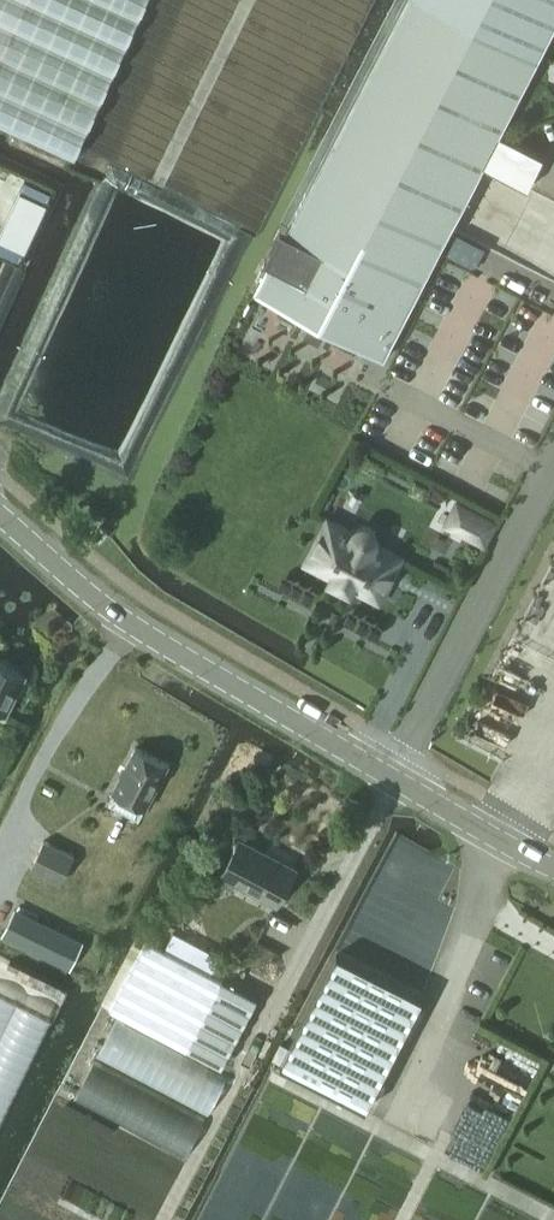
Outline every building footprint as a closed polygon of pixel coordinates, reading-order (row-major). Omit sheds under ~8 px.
[(72,155),(143,0),(0,0),(0,122),(72,155)] [(254,291),(300,315),(299,315),(312,322),(306,332),(320,340),(326,329),(337,335),(384,359),(400,328),(399,328),(451,228),(451,227),(483,164),(528,187),(528,186),(544,156),(500,133),(553,28),(553,0),(405,0),(285,231),(269,262),(254,291)] [(0,233),(0,241),(23,252),(24,252),(46,204),(20,191),(0,233)] [(446,254),(474,269),(485,247),(457,233),(446,254)] [(482,542),(493,523),(475,514),(465,533),(482,542)] [(354,532),(327,519),(305,563),(331,576),(328,581),(350,592),(352,587),(378,600),(400,556),(376,543),(377,538),(376,532),(371,527),(367,526),(363,526),(357,528),(354,532)] [(98,530),(94,537),(101,540),(105,533),(98,530)] [(5,714),(24,675),(0,663),(0,711),(5,714)] [(135,747),(113,791),(145,807),(167,763),(135,747)] [(74,855),(45,839),(31,867),(59,883),(74,855)] [(295,869),(240,839),(221,874),(276,903),(295,869)] [(84,941),(15,907),(1,934),(70,969),(84,941)] [(173,925),(179,943),(198,936),(193,919),(173,925)] [(146,939),(110,1008),(220,1067),(257,998),(146,939)] [(335,954),(278,1064),(364,1108),(420,998),(335,954)]
